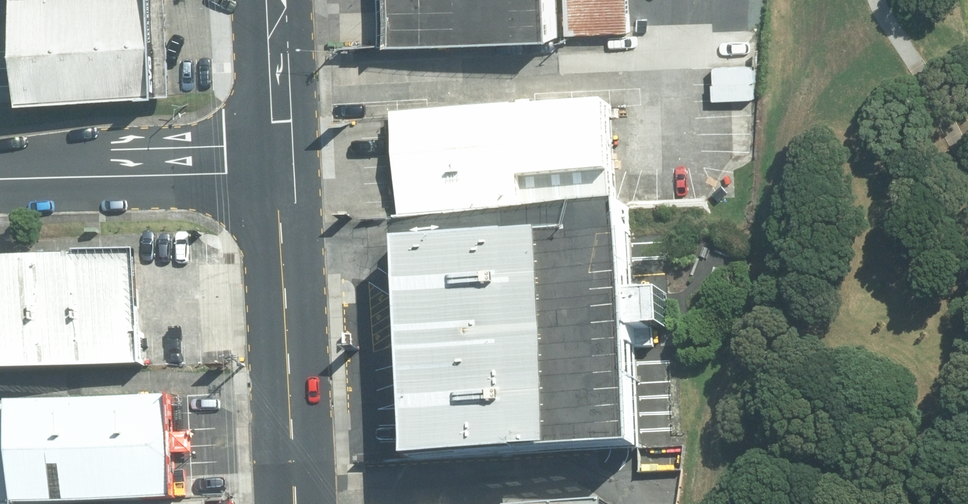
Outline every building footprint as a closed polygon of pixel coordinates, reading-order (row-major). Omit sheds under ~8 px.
[(24,51),(26,86),(27,106),(165,100),(160,0),(22,0),(24,51)] [(396,34),(558,28),(556,0),(394,0),(396,34)] [(571,31),(633,28),(631,0),(569,0),(571,31)] [(617,102),(396,113),(402,215),(622,203),(617,102)] [(557,230),(568,444),(621,442),(649,441),(641,276),(637,201),(622,203),(402,215),(403,237),(413,237),(557,230)] [(568,444),(557,230),(413,237),(424,451),(568,444)] [(0,275),(0,391),(174,382),(168,266),(0,275)] [(40,424),(44,503),(202,503),(198,416),(40,424)]
